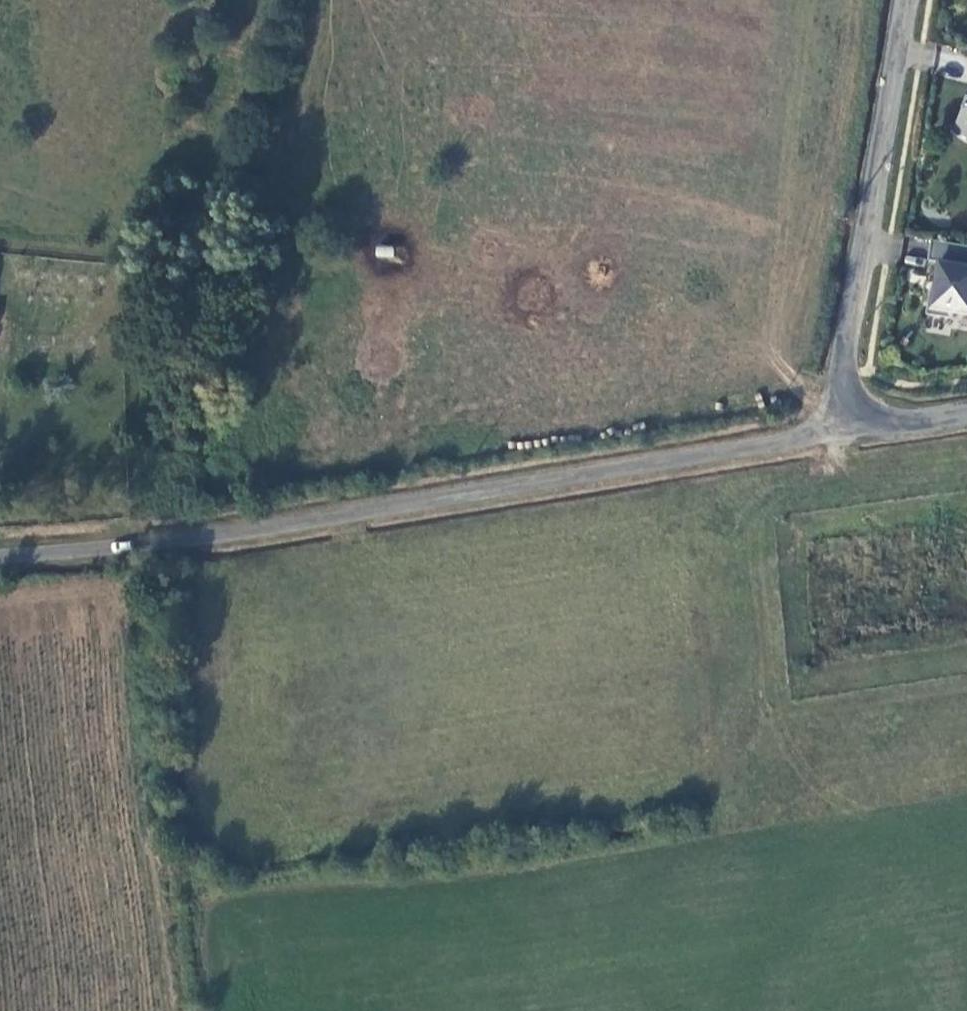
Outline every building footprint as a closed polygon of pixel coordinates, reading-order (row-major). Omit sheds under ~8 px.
[(965,93),(952,113),(956,116),(942,138),(962,151),(966,143),(966,94),(965,93)] [(921,248),(918,269),(930,271),(927,286),(931,287),(929,299),(919,297),(915,322),(963,330),(966,309),(966,255),(921,248)]
